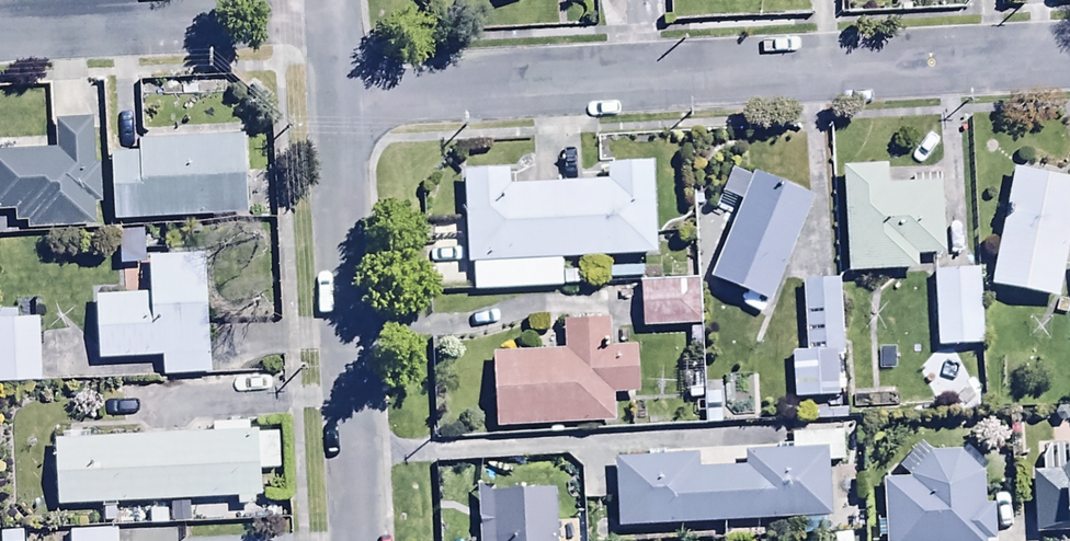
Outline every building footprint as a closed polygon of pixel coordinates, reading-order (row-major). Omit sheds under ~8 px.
[(28,233),(28,230),(94,226),(93,203),(101,203),(98,164),(94,164),(92,119),(58,121),(59,148),(0,152),(0,235),(28,233)] [(113,156),(116,219),(246,212),(242,133),(139,138),(140,155),(113,156)] [(562,291),(561,262),(655,259),(652,164),(605,166),(606,183),(509,186),(509,170),(461,172),(465,266),(473,265),(475,294),(562,291)] [(760,315),(812,199),(734,164),(713,210),(734,220),(707,281),(725,288),(720,298),(760,315)] [(1012,168),(989,288),(1056,301),(1069,227),(1069,178),(1012,168)] [(887,169),(842,170),(846,277),(918,275),(917,259),(943,258),(941,185),(888,186),(887,169)] [(211,377),(204,253),(150,256),(152,294),(95,297),(99,358),(162,354),(164,380),(211,377)] [(980,271),(935,273),(936,349),(983,347),(980,271)] [(698,281),(639,283),(640,330),(699,328),(698,281)] [(803,352),(791,352),(791,401),(837,401),(837,359),(841,359),(841,283),(803,283),(803,352)] [(0,320),(0,384),(43,382),(40,318),(0,320)] [(562,353),(492,354),(494,431),(614,428),(613,398),(639,397),(637,346),(610,347),(610,320),(561,322),(562,353)] [(58,436),(60,503),(238,497),(238,504),(255,503),(255,495),(262,494),(261,469),(280,469),(279,429),(249,430),(249,420),(214,421),(214,431),(58,436)] [(617,531),(724,525),(724,540),(750,540),(759,540),(758,524),(800,522),(801,539),(823,538),(822,520),(830,520),(828,465),(843,464),(841,434),(790,437),(791,453),(744,455),(745,469),(699,471),(699,456),(613,460),(617,531)] [(882,482),(884,540),(994,540),(993,506),(985,507),(983,476),(960,452),(929,453),(909,480),(882,482)] [(1063,462),(1064,473),(1032,474),(1033,537),(1069,537),(1069,462),(1063,462)] [(475,495),(478,540),(556,540),(554,490),(475,495)] [(72,531),(72,540),(121,540),(120,528),(72,531)]
